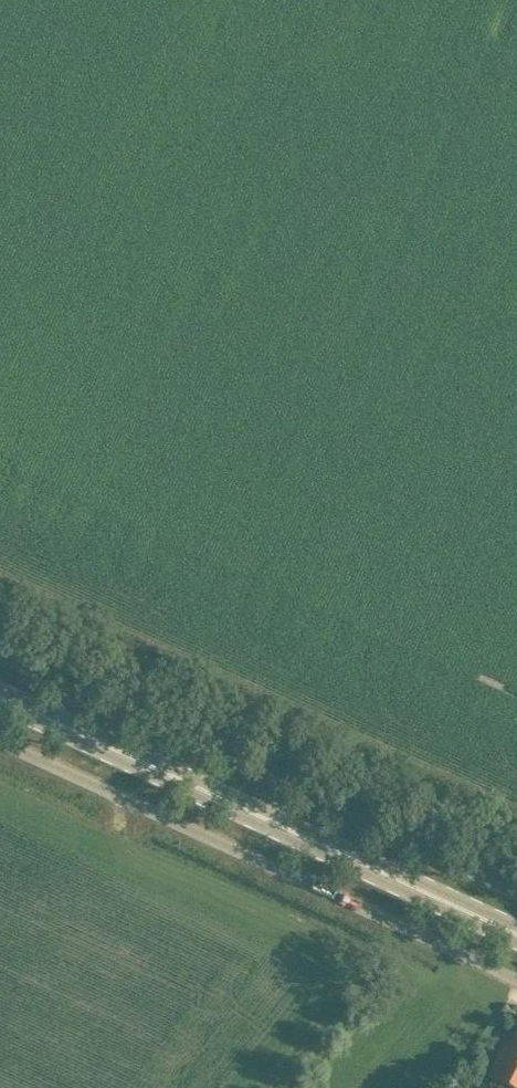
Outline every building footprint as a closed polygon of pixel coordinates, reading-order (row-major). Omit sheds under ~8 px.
[(511,1087),(516,1087),(516,1035),(512,1046),(506,1043),(489,1077),(511,1087)]
